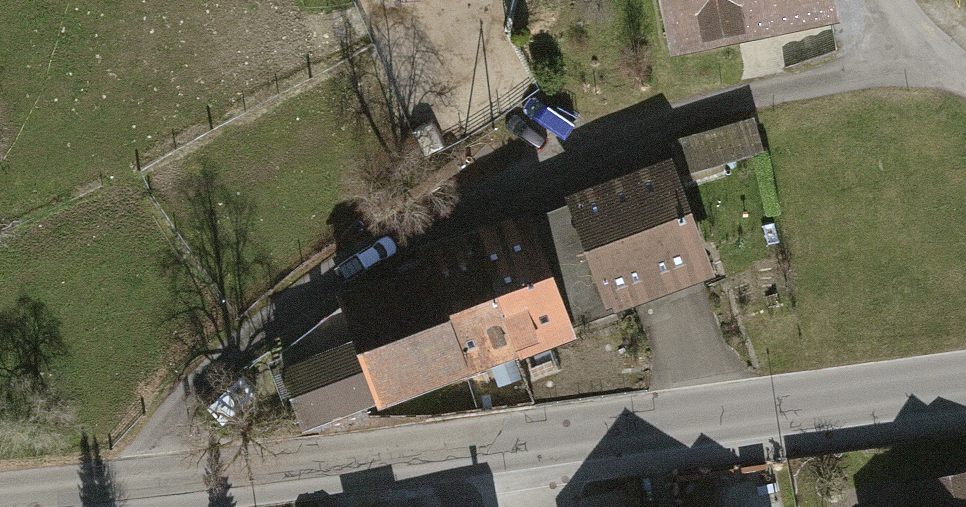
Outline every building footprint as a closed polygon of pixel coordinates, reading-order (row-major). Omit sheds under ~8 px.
[(672,50),(831,19),(827,0),(662,0),(672,50)] [(754,118),(676,144),(688,179),(766,153),(754,118)] [(568,201),(610,311),(713,272),(671,161),(568,201)] [(293,380),(311,425),(566,325),(524,217),(420,258),(425,270),(345,302),(365,352),(293,380)] [(893,483),(898,506),(965,506),(965,468),(893,483)]
